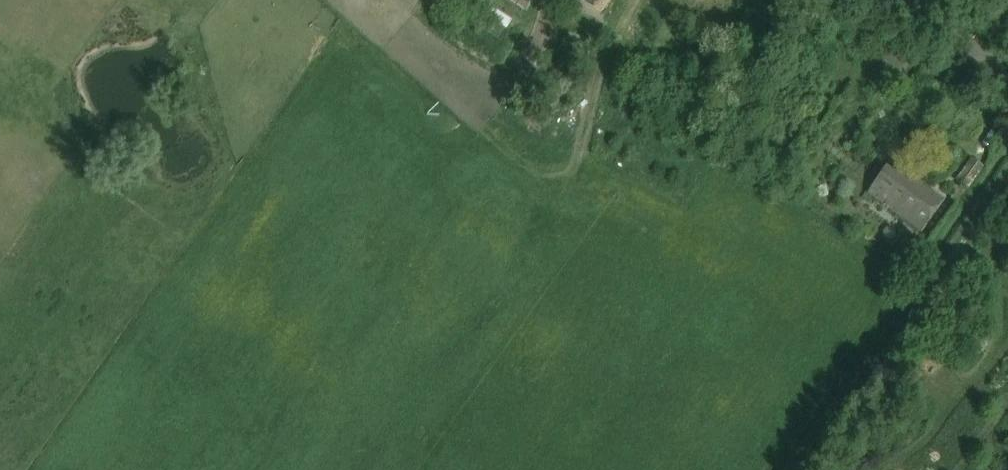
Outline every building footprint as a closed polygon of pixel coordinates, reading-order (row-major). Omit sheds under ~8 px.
[(489,4),(483,0),(465,0),(483,12),(489,4)] [(527,11),(532,3),(527,0),(509,0),(527,11)] [(505,28),(506,28),(511,21),(489,6),(484,14),(488,16),(505,28)] [(499,40),(502,35),(506,28),(505,28),(488,16),(483,23),(480,28),(499,40)] [(968,188),(983,166),(971,158),(956,180),(968,188)] [(921,232),(944,199),(896,163),(891,170),(885,166),(866,192),(921,232)]
